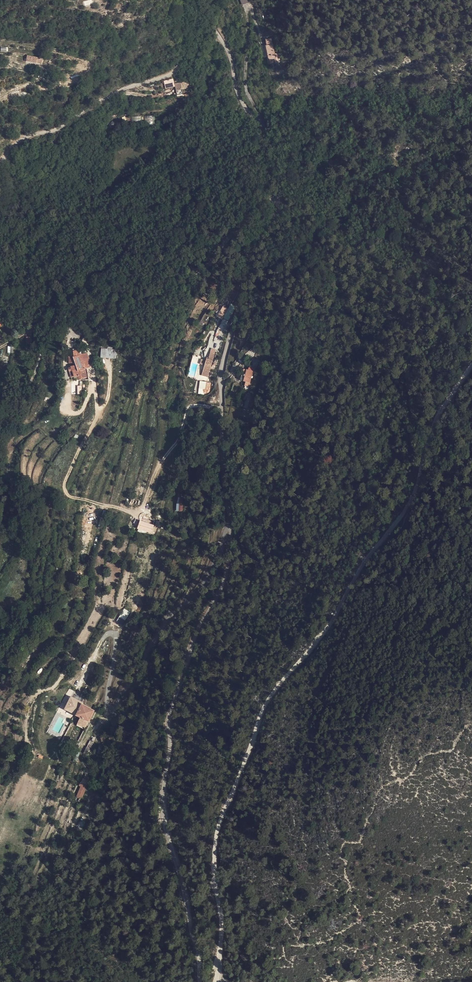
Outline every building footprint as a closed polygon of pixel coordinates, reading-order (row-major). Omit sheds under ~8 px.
[(250,1),(243,4),(247,12),(253,9),(250,1)] [(270,56),(273,67),(280,66),(281,69),(284,68),(284,65),(286,64),(285,61),(279,62),(275,46),(269,47),(272,55),(270,56)] [(39,57),(23,54),(22,60),(38,62),(39,57)] [(165,82),(157,84),(159,90),(167,88),(165,82)] [(258,164),(254,158),(242,166),(247,172),(258,164)] [(23,180),(20,176),(15,181),(18,185),(23,180)] [(222,319),(228,308),(223,305),(216,316),(222,319)] [(223,320),(228,323),(232,317),(227,314),(223,320)] [(101,348),(100,357),(115,359),(116,348),(108,347),(108,349),(101,348)] [(196,368),(198,369),(204,370),(206,361),(199,359),(196,368)] [(209,378),(215,379),(220,360),(216,359),(214,365),(213,364),(212,366),(207,365),(205,371),(210,373),(209,378)] [(88,365),(81,365),(75,364),(76,370),(82,369),(83,373),(76,375),(76,379),(79,379),(81,384),(84,384),(93,384),(93,379),(92,379),(95,378),(92,371),(90,371),(88,365)] [(92,379),(93,379),(100,379),(99,370),(92,371),(95,378),(92,379)] [(257,379),(247,376),(244,387),(250,389),(249,393),(253,394),(257,379)] [(178,496),(176,510),(182,512),(185,497),(178,496)] [(158,530),(157,529),(145,526),(142,534),(156,537),(158,530)] [(123,609),(119,618),(126,621),(129,611),(123,609)] [(98,716),(77,706),(71,720),(75,722),(77,719),(92,727),(98,716)] [(79,791),(82,791),(77,801),(82,803),(89,786),(84,784),(82,787),(81,786),(79,791)]
